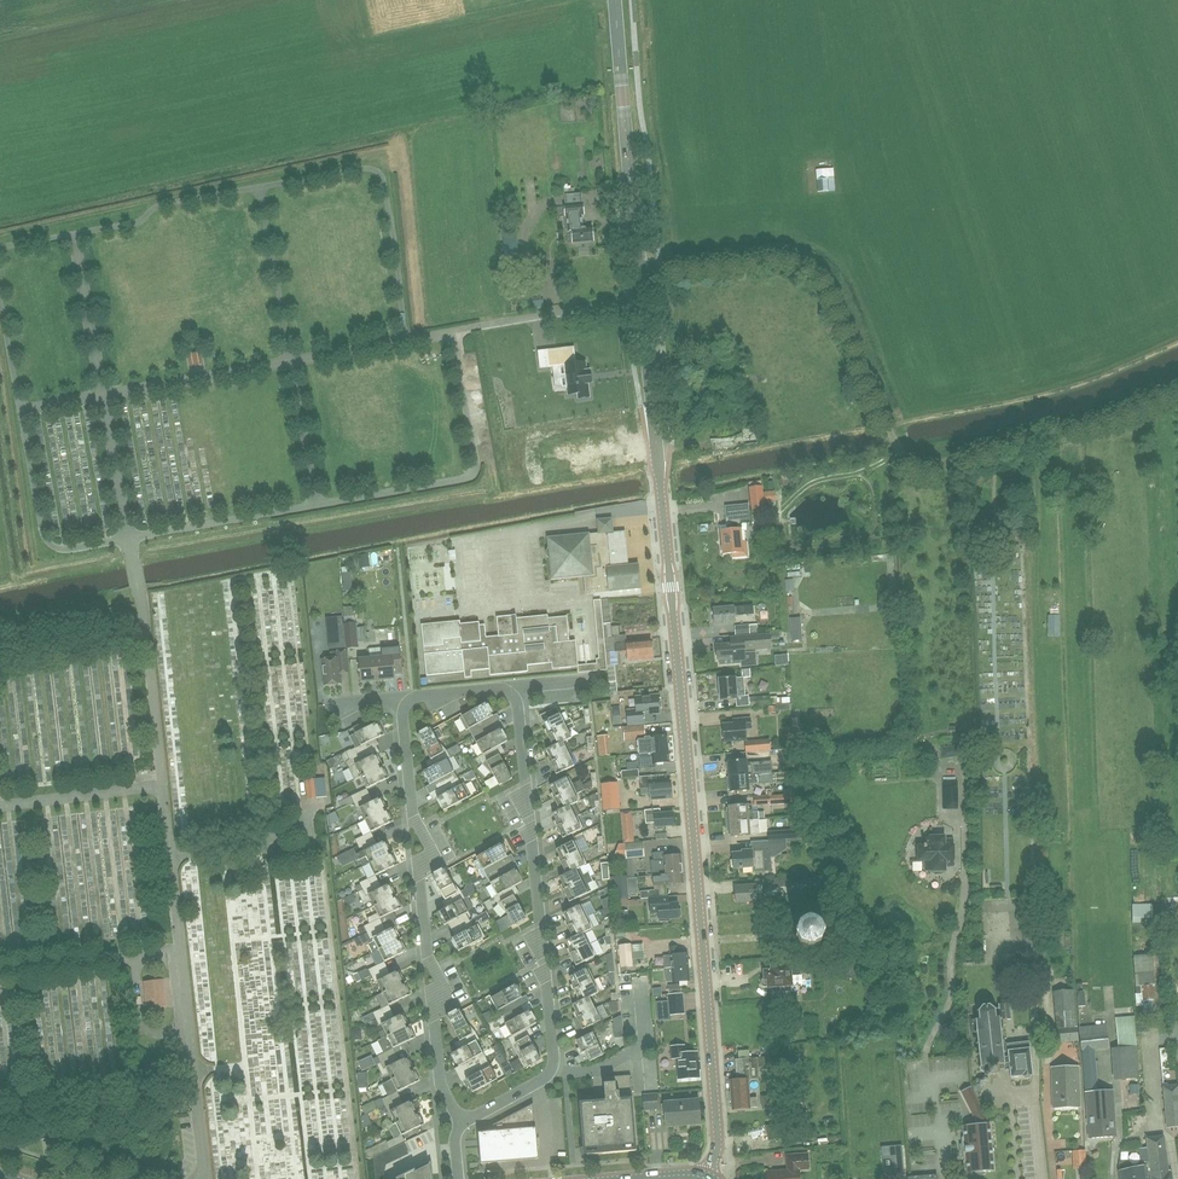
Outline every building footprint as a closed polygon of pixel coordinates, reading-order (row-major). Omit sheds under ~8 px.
[(571,229),(572,242),(592,241),(591,227),(582,227),(581,218),(580,218),(579,215),(583,214),(582,203),(564,205),(565,216),(566,216),(567,229),(571,229)] [(574,348),(547,351),(548,367),(552,366),(566,365),(568,387),(569,394),(578,393),(579,398),(590,396),(588,383),(591,382),(590,376),(590,370),(587,370),(586,362),(575,363),(572,363),(572,358),(575,358),(574,348)] [(604,426),(591,429),(592,439),(605,437),(604,426)] [(762,492),(761,486),(748,487),(751,509),(764,508),(763,502),(776,501),(775,491),(762,492)] [(626,531),(614,532),(613,517),(598,519),(599,534),(590,534),(590,533),(548,537),(552,579),(588,576),(590,593),(609,592),(641,589),(639,563),(624,565),(622,539),(627,538),(626,531)] [(727,530),(720,531),(723,553),(731,553),(731,557),(747,556),(745,541),(741,541),(740,529),(739,529),(739,522),(738,519),(726,520),(726,526),(731,525),(731,530),(727,530)] [(350,573),(342,574),(343,591),(352,590),(350,573)] [(597,670),(607,669),(610,692),(617,691),(615,665),(618,664),(617,651),(628,650),(629,660),(653,657),(651,639),(627,641),(627,635),(619,635),(618,625),(611,626),(611,622),(608,598),(601,599),(593,600),(599,658),(596,658),(597,670)] [(714,624),(735,622),(734,615),(753,613),(752,605),(734,607),(734,606),(713,608),(714,624)] [(460,621),(421,625),(423,646),(430,645),(431,652),(424,653),(426,675),(465,671),(466,678),(472,677),(473,677),(472,671),(490,669),(491,675),(529,671),(528,665),(553,663),(553,669),(577,666),(579,666),(579,665),(576,641),(569,641),(567,616),(553,618),(553,621),(549,621),(549,615),(521,618),(522,622),(518,623),(517,615),(498,617),(500,636),(487,637),(481,637),(480,622),(467,623),(461,624),(460,621)] [(802,640),(801,617),(789,618),(791,641),(802,640)] [(344,624),(347,648),(357,647),(355,623),(344,624)] [(735,635),(750,633),(758,633),(757,624),(749,624),(735,625),(735,635)] [(766,634),(748,636),(749,649),(767,648),(766,634)] [(754,653),(744,653),(744,649),(749,649),(748,636),(730,637),(731,644),(716,645),(717,659),(719,659),(719,664),(741,662),(741,666),(754,665),(754,653)] [(382,657),(376,657),(378,680),(395,678),(394,675),(403,675),(401,663),(400,647),(400,646),(381,648),(382,657)] [(330,659),(321,660),(324,685),(342,683),(341,674),(349,673),(347,650),(330,652),(330,659)] [(378,680),(376,657),(359,659),(361,682),(378,680)] [(736,699),(737,706),(749,706),(748,695),(744,695),(743,678),(735,678),(735,677),(718,679),(720,700),(736,699)] [(627,710),(628,724),(644,723),(643,714),(661,713),(659,694),(636,697),(637,710),(627,710)] [(770,704),(790,703),(790,697),(777,698),(777,696),(769,696),(749,697),(750,706),(770,704)] [(486,720),(493,716),(486,703),(459,718),(466,730),(469,729),(472,736),(496,722),(489,726),(486,720)] [(551,718),(543,722),(546,728),(543,730),(546,735),(572,723),(570,718),(563,722),(560,714),(559,714),(556,707),(547,711),(551,718)] [(723,741),(746,739),(745,728),(750,728),(750,718),(733,720),(733,724),(722,724),(723,741)] [(376,739),(385,734),(379,722),(368,727),(356,733),(355,733),(350,736),(355,747),(358,745),(359,747),(361,746),(375,739),(376,739)] [(478,757),(479,757),(494,749),(507,742),(496,722),(472,736),(473,736),(476,742),(483,754),(478,757)] [(546,750),(565,741),(571,738),(568,730),(574,727),(572,723),(546,735),(546,736),(548,735),(553,746),(546,749),(546,750)] [(639,738),(645,737),(644,725),(625,727),(626,739),(639,738)] [(433,733),(430,728),(417,735),(431,759),(432,759),(435,765),(450,757),(446,751),(439,742),(438,743),(437,740),(442,737),(438,730),(433,733)] [(645,737),(639,738),(640,754),(669,751),(667,735),(645,737)] [(571,752),(565,741),(546,750),(549,756),(546,757),(549,763),(571,752)] [(771,750),(771,741),(759,742),(759,751),(771,750)] [(457,744),(446,751),(450,757),(461,751),(457,744)] [(349,760),(362,753),(359,747),(358,745),(355,747),(345,752),(349,760)] [(958,745),(941,748),(942,759),(959,757),(958,745)] [(609,748),(598,749),(599,757),(610,755),(609,748)] [(492,771),(499,785),(512,779),(499,754),(498,755),(494,749),(479,757),(482,764),(490,772),(492,771)] [(669,751),(640,754),(642,769),(655,768),(654,763),(670,762),(669,751)] [(550,763),(556,774),(574,766),(569,754),(571,753),(571,752),(549,763),(549,764),(550,763)] [(362,753),(349,760),(345,761),(354,779),(383,766),(377,754),(365,759),(362,753)] [(437,781),(440,787),(455,779),(451,773),(454,772),(447,759),(450,757),(435,765),(423,772),(430,785),(437,781)] [(728,763),(726,764),(726,769),(728,769),(728,776),(771,773),(770,762),(746,764),(746,760),(727,761),(728,763)] [(383,766),(354,779),(360,791),(363,790),(366,788),(366,789),(367,788),(389,778),(383,766)] [(638,769),(621,771),(622,778),(639,776),(638,769)] [(787,781),(798,780),(797,772),(786,773),(787,781)] [(772,782),(771,773),(728,776),(729,783),(727,784),(728,789),(730,789),(730,791),(748,790),(748,784),(772,782)] [(316,779),(315,774),(305,776),(306,780),(308,798),(327,796),(325,777),(316,779)] [(572,783),(569,776),(550,786),(553,792),(550,793),(552,799),(587,782),(586,780),(581,782),(580,779),(572,783)] [(440,787),(444,794),(437,798),(444,811),(471,796),(464,783),(461,785),(457,778),(455,779),(440,787)] [(672,798),(671,780),(641,783),(642,793),(650,792),(651,800),(672,798)] [(553,814),(575,803),(581,800),(577,793),(585,789),(584,787),(588,785),(587,782),(552,799),(553,800),(554,799),(559,810),(552,813),(553,814)] [(607,783),(608,811),(626,810),(624,782),(607,783)] [(360,791),(350,796),(354,803),(367,796),(363,790),(360,791)] [(754,797),(755,805),(766,804),(779,802),(779,801),(782,801),(782,794),(754,797)] [(789,795),(791,816),(801,815),(799,795),(789,795)] [(387,809),(382,797),(370,803),(367,796),(354,803),(357,809),(359,808),(365,820),(387,809)] [(553,821),(555,827),(578,816),(577,816),(580,814),(575,803),(553,814),(556,820),(553,821)] [(752,812),(752,805),(752,804),(729,806),(729,812),(725,812),(726,821),(758,819),(757,811),(752,812)] [(387,809),(365,820),(371,832),(393,821),(387,809)] [(645,810),(645,814),(646,823),(655,822),(656,826),(657,826),(657,828),(658,829),(663,828),(664,827),(664,825),(674,824),(673,812),(660,813),(660,809),(655,809),(645,810)] [(638,813),(627,813),(629,841),(640,841),(638,813)] [(563,838),(583,828),(578,816),(555,827),(556,827),(557,827),(563,838)] [(759,834),(758,819),(726,821),(727,831),(730,831),(731,836),(759,834)] [(785,839),(797,838),(797,829),(768,831),(769,840),(773,839),(785,839)] [(358,846),(371,840),(368,833),(355,839),(358,846)] [(943,871),(943,866),(951,865),(951,860),(953,860),(953,846),(951,847),(950,841),(943,841),(943,836),(928,837),(928,839),(922,839),(922,849),(916,849),(916,860),(923,860),(923,870),(929,870),(929,871),(943,871)] [(742,853),(732,853),(733,869),(753,867),(753,872),(763,872),(762,858),(771,857),(775,857),(780,851),(779,845),(785,845),(785,839),(773,839),(774,848),(768,849),(764,849),(751,850),(742,850),(742,853)] [(392,852),(386,840),(374,846),(371,840),(358,846),(353,848),(362,867),(369,863),(392,852)] [(581,852),(575,840),(556,849),(559,856),(556,857),(559,863),(581,852)] [(642,842),(625,844),(627,858),(644,857),(642,842)] [(477,859),(473,861),(478,870),(482,868),(487,876),(504,867),(503,867),(500,860),(507,857),(500,844),(476,857),(477,859)] [(651,875),(652,875),(665,874),(683,872),(681,855),(674,855),(674,850),(653,852),(653,860),(650,861),(651,875)] [(392,852),(369,863),(375,875),(398,864),(392,852)] [(559,864),(561,863),(566,873),(566,874),(580,868),(587,864),(581,852),(559,863),(559,864)] [(625,860),(628,878),(635,877),(632,859),(625,860)] [(494,897),(505,892),(521,882),(511,863),(503,867),(504,867),(487,876),(497,895),(494,897)] [(559,885),(562,890),(591,877),(588,872),(583,874),(580,868),(566,874),(566,873),(559,877),(562,883),(559,885)] [(461,891),(453,883),(445,869),(432,876),(445,900),(450,897),(454,904),(465,898),(461,891)] [(684,882),(683,872),(665,874),(652,875),(653,885),(684,882)] [(614,876),(609,877),(610,884),(615,884),(616,900),(628,898),(627,875),(614,876)] [(360,884),(355,887),(358,892),(375,883),(372,877),(372,876),(359,882),(360,884)] [(562,890),(562,891),(564,890),(569,902),(591,891),(588,884),(593,881),(591,877),(562,890)] [(765,878),(766,888),(786,886),(785,877),(765,878)] [(362,901),(365,902),(371,900),(374,906),(396,896),(391,883),(378,889),(375,883),(358,892),(362,901)] [(736,903),(756,901),(755,894),(762,893),(762,885),(735,887),(736,903)] [(654,890),(640,891),(640,892),(641,898),(650,898),(657,897),(657,889),(654,890)] [(527,919),(513,895),(508,898),(505,892),(494,897),(498,904),(505,912),(506,912),(508,915),(503,918),(508,928),(513,925),(514,926),(527,919)] [(377,913),(367,918),(369,923),(377,920),(380,918),(402,908),(396,896),(374,906),(377,913)] [(612,907),(611,896),(600,900),(603,908),(612,907)] [(651,912),(659,911),(659,921),(670,920),(670,918),(679,918),(679,916),(682,916),(681,909),(679,909),(678,902),(669,903),(669,896),(657,897),(650,898),(651,912)] [(451,922),(455,928),(469,920),(466,914),(468,912),(468,911),(473,908),(467,897),(465,898),(454,904),(437,913),(444,925),(451,922)] [(261,909),(250,909),(250,904),(245,904),(246,916),(253,915),(254,931),(263,930),(261,909)] [(582,904),(563,913),(566,920),(563,921),(566,927),(588,916),(582,904)] [(1152,904),(1133,904),(1133,923),(1140,923),(1140,917),(1152,917),(1152,904)] [(567,927),(573,937),(566,941),(585,932),(594,928),(588,916),(566,927),(567,927)] [(812,920),(812,919),(805,919),(805,920),(798,923),(796,930),(795,930),(795,938),(797,938),(800,945),(807,947),(807,949),(815,948),(815,947),(821,943),(824,936),(825,936),(825,928),(823,928),(820,922),(812,920)] [(250,920),(239,921),(240,935),(252,934),(250,920)] [(369,923),(364,926),(367,933),(380,926),(377,920),(369,923)] [(455,928),(458,935),(451,939),(458,951),(485,937),(478,924),(473,927),(469,920),(455,928)] [(380,926),(367,933),(363,934),(372,953),(401,939),(395,927),(383,933),(380,926)] [(585,932),(566,941),(569,947),(566,949),(569,954),(591,943),(585,932)] [(611,936),(606,936),(603,937),(607,945),(612,945),(611,936)] [(372,953),(378,950),(384,962),(407,951),(401,939),(372,953)] [(569,954),(569,955),(570,954),(576,966),(597,956),(591,943),(569,954)] [(621,967),(633,966),(631,944),(619,945),(621,967)] [(639,945),(639,959),(649,959),(649,945),(639,945)] [(677,946),(670,946),(672,968),(670,968),(689,967),(688,953),(678,954),(677,946)] [(762,987),(764,988),(772,987),(772,993),(792,992),(790,973),(811,972),(810,959),(801,960),(801,962),(771,965),(771,971),(764,971),(764,979),(763,979),(761,981),(760,983),(760,985),(762,987)] [(361,980),(371,975),(371,976),(384,970),(381,963),(368,969),(366,969),(358,972),(361,980)] [(996,966),(996,977),(1020,976),(1020,965),(996,966)] [(670,968),(665,969),(666,982),(673,981),(690,980),(689,967),(670,968)] [(594,980),(588,968),(569,977),(572,983),(569,985),(572,990),(594,980)] [(375,996),(405,982),(399,970),(387,976),(384,970),(371,976),(375,983),(377,981),(382,993),(375,996)] [(149,992),(146,992),(148,1008),(165,1006),(162,980),(145,982),(145,983),(148,983),(149,992)] [(572,990),(569,991),(575,1003),(572,1005),(589,997),(600,992),(600,991),(594,980),(572,990)] [(373,1012),(376,1019),(389,1013),(385,1007),(411,994),(405,982),(375,996),(381,1008),(373,1012)] [(669,985),(669,994),(682,993),(681,984),(669,985)] [(515,985),(491,998),(501,1017),(504,1016),(518,1008),(515,1001),(522,997),(515,985)] [(668,994),(670,1015),(684,1014),(682,993),(669,994),(668,994)] [(572,1012),(575,1018),(595,1008),(589,997),(572,1005),(575,1011),(572,1012)] [(617,1001),(611,1002),(609,1002),(610,1012),(617,1011),(618,1011),(617,1001)] [(973,1019),(970,1020),(971,1032),(974,1031),(974,1033),(977,1033),(978,1042),(976,1042),(976,1044),(978,1044),(979,1053),(977,1053),(977,1055),(979,1055),(980,1065),(979,1067),(980,1068),(980,1072),(982,1075),(989,1074),(997,1073),(998,1074),(999,1073),(998,1072),(998,1069),(1005,1068),(1005,1069),(1009,1069),(1008,1056),(1003,1057),(1002,1053),(1004,1052),(1004,1051),(1002,1051),(1001,1041),(1003,1041),(1003,1040),(1001,1040),(1000,1030),(1002,1029),(1002,1028),(1000,1028),(1000,1027),(1003,1026),(1002,1020),(1010,1019),(1009,1003),(998,1004),(998,1008),(996,1008),(995,1007),(994,1008),(992,1009),(989,1005),(990,1003),(988,1003),(987,1005),(983,1005),(982,1004),(980,1004),(981,1006),(978,1010),(976,1010),(975,1011),(977,1012),(978,1019),(975,1019),(974,1018),(973,1019)] [(508,1038),(519,1032),(536,1023),(529,1011),(522,1014),(518,1008),(504,1016),(507,1023),(505,1024),(511,1036),(508,1038)] [(595,1008),(575,1018),(581,1030),(601,1021),(595,1008)] [(465,1038),(469,1044),(479,1039),(476,1032),(468,1024),(467,1024),(459,1010),(446,1017),(460,1041),(465,1038)] [(376,1019),(372,1021),(381,1039),(379,1040),(410,1025),(404,1013),(392,1019),(389,1013),(376,1019)] [(1115,1017),(1118,1047),(1111,1048),(1113,1080),(1139,1078),(1137,1046),(1136,1034),(1134,1016),(1115,1017)] [(1085,1083),(1090,1138),(1115,1136),(1112,1090),(1097,1091),(1096,1082),(1097,1082),(1096,1072),(1097,1072),(1095,1049),(1109,1048),(1107,1031),(1106,1031),(1105,1024),(1079,1028),(1081,1050),(1083,1073),(1084,1073),(1085,1083)] [(381,1047),(384,1052),(377,1056),(373,1059),(376,1065),(376,1064),(393,1056),(390,1050),(415,1037),(410,1025),(379,1040),(382,1046),(381,1047)] [(1057,1028),(1056,1028),(1057,1042),(1058,1042),(1066,1042),(1077,1041),(1079,1041),(1078,1028),(1077,1026),(1064,1027),(1057,1028)] [(519,1032),(509,1038),(512,1045),(519,1058),(519,1059),(524,1068),(528,1066),(528,1067),(529,1067),(541,1060),(528,1036),(527,1036),(523,1030),(519,1032)] [(593,1032),(576,1041),(579,1047),(576,1049),(580,1056),(577,1057),(580,1064),(589,1059),(590,1061),(603,1054),(593,1032)] [(484,1061),(480,1055),(483,1053),(476,1041),(479,1039),(469,1044),(452,1054),(462,1073),(469,1069),(484,1061)] [(1007,1044),(1008,1056),(1009,1069),(1010,1077),(1032,1075),(1028,1042),(1007,1044)] [(696,1051),(684,1052),(684,1045),(672,1046),(673,1058),(678,1058),(680,1079),(699,1077),(696,1051)] [(780,1048),(779,1048),(767,1049),(767,1057),(781,1056),(780,1048)] [(1167,1070),(1175,1070),(1174,1049),(1165,1050),(1167,1070)] [(414,1069),(408,1057),(396,1062),(393,1056),(376,1064),(382,1076),(388,1073),(391,1079),(391,1080),(414,1069)] [(736,1080),(730,1081),(732,1110),(750,1109),(750,1108),(758,1108),(757,1098),(750,1099),(748,1080),(752,1080),(752,1078),(751,1067),(758,1067),(766,1066),(765,1057),(757,1057),(749,1058),(740,1058),(735,1059),(736,1080)] [(488,1068),(484,1061),(469,1069),(473,1075),(466,1079),(473,1092),(497,1079),(490,1066),(488,1068)] [(1053,1107),(1079,1106),(1077,1067),(1052,1068),(1053,1107)] [(394,1093),(397,1092),(420,1081),(414,1069),(391,1080),(391,1079),(382,1084),(387,1096),(375,1102),(378,1109),(398,1099),(394,1093)] [(637,1150),(631,1075),(603,1077),(605,1100),(579,1102),(584,1148),(587,1148),(587,1155),(637,1150)] [(1177,1126),(1177,1084),(1163,1085),(1167,1127),(1177,1126)] [(963,1161),(965,1161),(966,1172),(975,1171),(979,1174),(983,1173),(986,1170),(994,1169),(990,1123),(989,1123),(970,1086),(960,1091),(978,1125),(962,1126),(963,1137),(961,1137),(963,1161)] [(643,1095),(644,1109),(654,1109),(653,1106),(658,1106),(657,1093),(643,1095)] [(773,1095),(761,1096),(761,1107),(774,1106),(773,1095)] [(401,1106),(398,1099),(378,1109),(381,1115),(386,1113),(388,1118),(393,1116),(396,1123),(418,1112),(418,1110),(421,1109),(417,1100),(413,1101),(413,1100),(401,1106)] [(666,1126),(684,1125),(701,1123),(699,1099),(664,1102),(666,1126)] [(536,1103),(482,1133),(484,1163),(484,1164),(542,1159),(539,1127),(538,1127),(536,1103)] [(424,1124),(418,1112),(396,1123),(388,1127),(394,1138),(386,1142),(378,1146),(381,1153),(402,1143),(399,1136),(424,1124)] [(781,1119),(781,1123),(766,1126),(768,1140),(784,1137),(782,1126),(789,1125),(788,1118),(781,1119)] [(1150,1162),(1152,1178),(1173,1178),(1172,1171),(1169,1171),(1164,1135),(1146,1138),(1150,1162)] [(882,1158),(892,1157),(893,1168),(894,1176),(904,1175),(902,1145),(881,1147),(882,1158)] [(1072,1151),(1073,1163),(1086,1162),(1085,1150),(1072,1151)] [(381,1154),(374,1157),(376,1178),(383,1178),(381,1161),(384,1159),(381,1154)] [(787,1170),(766,1172),(767,1178),(800,1178),(799,1170),(808,1169),(808,1154),(787,1156),(787,1170)] [(432,1161),(395,1178),(434,1178),(432,1161)] [(1131,1168),(1118,1170),(1120,1178),(1152,1178),(1150,1162),(1145,1163),(1145,1165),(1131,1168)]
